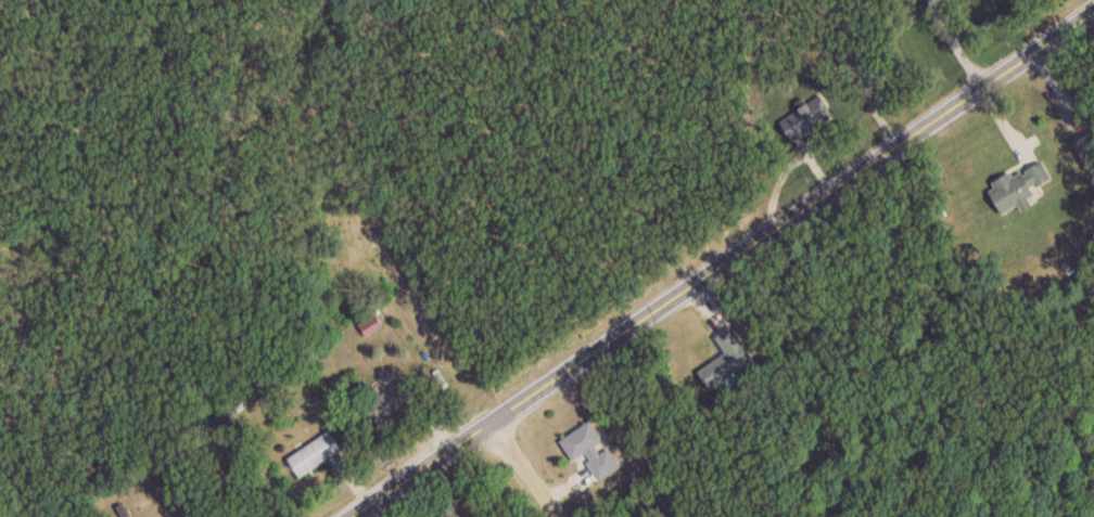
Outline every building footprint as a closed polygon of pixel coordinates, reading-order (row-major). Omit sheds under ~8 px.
[(780,122),(792,143),(830,121),(818,100),(780,122)] [(1004,217),(1037,199),(1033,191),(1052,181),(1041,160),(989,189),(1004,217)] [(367,338),(383,328),(375,316),(359,326),(367,338)] [(754,362),(732,327),(715,338),(725,355),(698,371),(709,390),(754,362)] [(374,431),(420,400),(407,380),(361,411),(374,431)] [(621,468),(608,448),(601,453),(597,447),(604,443),(591,423),(560,442),(573,463),(583,457),(599,481),(621,468)] [(342,453),(330,433),(287,459),(299,479),(342,453)]
